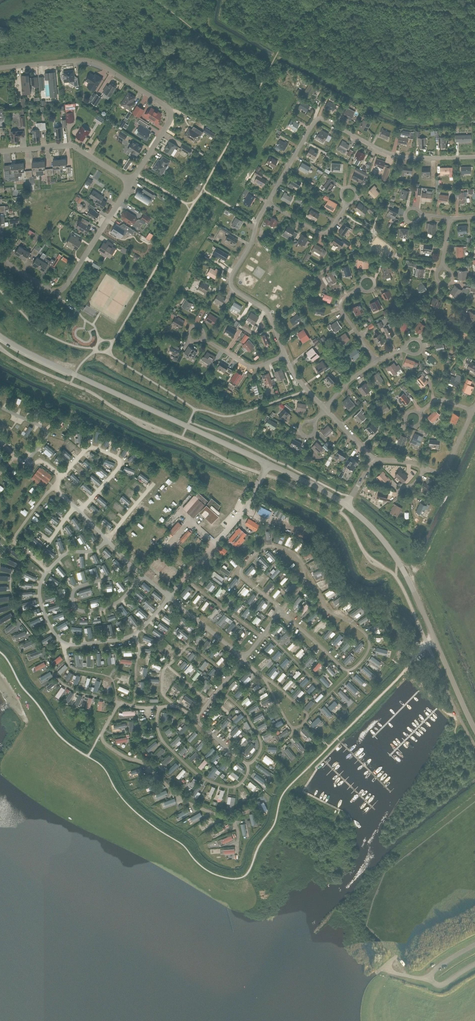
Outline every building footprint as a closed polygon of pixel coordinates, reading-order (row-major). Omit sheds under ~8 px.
[(63,78),(63,79),(64,78),(65,82),(69,81),(69,82),(75,85),(78,85),(78,77),(74,77),(73,70),(64,71),(64,74),(63,74),(63,75),(62,76),(63,77),(63,78)] [(55,72),(45,73),(45,79),(50,78),(52,96),(57,96),(55,72)] [(98,75),(97,77),(90,72),(85,80),(89,82),(87,86),(89,87),(94,91),(103,78),(98,75)] [(21,75),(23,94),(31,93),(30,85),(31,83),(35,87),(38,87),(37,76),(31,77),(29,77),(29,74),(21,75)] [(110,96),(117,85),(111,82),(108,86),(107,85),(103,91),(110,96)] [(303,94),(303,95),(309,98),(309,97),(313,90),(315,87),(310,83),(308,87),(303,94)] [(96,106),(102,97),(97,93),(91,102),(96,106)] [(122,104),(130,109),(134,103),(132,101),(135,97),(129,93),(122,104)] [(338,106),(336,105),(328,100),(324,107),(327,108),(327,107),(333,110),(332,112),(333,110),(336,105),(338,106)] [(312,107),(310,106),(302,101),(298,108),(300,109),(301,108),(306,111),(305,113),(306,111),(307,111),(309,106),(312,107)] [(65,104),(65,107),(66,109),(65,109),(67,122),(74,121),(73,109),(75,109),(75,103),(65,104)] [(145,109),(137,105),(132,112),(140,117),(145,109)] [(345,110),(342,117),(344,118),(344,116),(350,120),(353,115),(353,114),(355,111),(347,107),(346,110),(345,110)] [(145,115),(156,122),(158,121),(160,118),(160,116),(161,115),(161,113),(152,108),(151,108),(148,111),(147,112),(145,115)] [(139,130),(137,133),(141,136),(147,139),(149,135),(148,135),(151,130),(145,126),(147,123),(140,119),(137,122),(140,124),(138,128),(137,129),(139,130)] [(292,129),(295,130),(299,124),(291,119),(286,128),(287,128),(288,125),(292,128),(292,129)] [(366,130),(370,123),(364,119),(362,122),(360,120),(358,123),(361,125),(360,127),(366,130)] [(33,139),(40,139),(39,129),(46,129),(45,122),(36,123),(37,129),(35,129),(34,129),(31,132),(33,133),(33,139)] [(76,136),(83,141),(86,136),(87,137),(91,131),(82,125),(79,129),(80,129),(76,136)] [(55,137),(63,137),(62,126),(54,127),(55,137)] [(189,127),(185,134),(192,139),(194,136),(197,138),(199,134),(200,135),(202,132),(196,128),(194,131),(189,127)] [(213,137),(215,133),(205,127),(203,131),(213,137)] [(379,133),(381,134),(379,137),(380,137),(380,136),(384,137),(388,138),(387,140),(389,136),(389,135),(391,131),(390,131),(390,132),(383,129),(383,128),(382,127),(379,133)] [(317,137),(315,139),(323,143),(324,141),(324,140),(328,133),(329,132),(328,132),(328,133),(321,130),(321,129),(322,128),(321,128),(321,129),(317,136),(317,137)] [(12,141),(19,140),(19,137),(24,136),(24,130),(18,131),(18,130),(11,131),(12,141)] [(408,135),(409,131),(403,130),(402,134),(403,134),(402,137),(399,136),(397,143),(400,144),(400,142),(407,144),(408,138),(407,137),(407,135),(408,135)] [(127,135),(121,131),(118,135),(125,139),(127,135)] [(425,145),(425,141),(425,137),(418,137),(418,141),(419,141),(419,147),(427,147),(425,147),(424,145),(425,145)] [(133,140),(128,149),(137,155),(142,146),(133,140)] [(284,150),(287,144),(286,143),(287,142),(285,141),(284,142),(280,140),(276,146),(275,148),(274,148),(275,149),(275,148),(277,145),(281,147),(280,148),(284,150)] [(338,146),(337,149),(344,153),(345,153),(346,150),(349,145),(346,143),(346,142),(342,140),(338,146)] [(173,151),(175,148),(175,149),(177,146),(170,141),(169,141),(168,143),(168,144),(166,147),(165,147),(164,149),(164,150),(171,154),(172,153),(173,152),(173,151)] [(192,149),(183,143),(180,148),(189,154),(192,149)] [(314,158),(317,153),(318,153),(319,151),(316,150),(315,151),(310,148),(305,156),(305,157),(307,154),(309,155),(309,156),(311,157),(311,156),(314,158)] [(355,155),(356,156),(354,159),(360,163),(362,159),(363,159),(365,155),(364,154),(362,152),(359,152),(358,151),(355,155)] [(152,168),(155,170),(155,169),(161,173),(164,167),(166,168),(167,168),(168,166),(168,165),(167,164),(170,160),(163,156),(160,160),(158,159),(155,164),(152,168)] [(273,169),(277,161),(270,156),(265,165),(267,162),(271,164),(270,165),(274,167),(272,169),(273,169)] [(376,159),(375,164),(379,166),(379,167),(382,168),(383,168),(383,166),(386,166),(386,167),(382,179),(383,179),(382,180),(385,181),(386,180),(390,167),(388,167),(388,166),(388,165),(384,164),(385,161),(376,159)] [(302,162),(299,168),(307,172),(310,167),(302,162)] [(4,170),(5,181),(6,181),(10,180),(10,177),(18,176),(18,179),(19,181),(18,176),(17,163),(11,163),(11,164),(11,169),(8,169),(8,170),(6,170),(5,170),(4,170)] [(343,164),(341,163),(332,163),(331,170),(333,171),(334,169),(340,169),(340,172),(340,169),(341,164),(343,164)] [(404,176),(405,172),(407,172),(407,173),(408,173),(408,172),(411,173),(411,176),(412,167),(414,167),(412,167),(403,166),(402,166),(401,175),(404,176)] [(470,167),(473,167),(473,166),(470,166),(461,167),(461,174),(464,174),(464,173),(470,173),(470,175),(470,173),(470,167)] [(427,177),(430,177),(430,167),(422,167),(422,177),(422,174),(424,174),(424,175),(425,175),(425,174),(430,174),(430,176),(427,176),(427,177)] [(256,170),(254,173),(257,176),(254,181),(263,186),(266,180),(259,175),(260,172),(256,170)] [(360,183),(364,176),(363,176),(355,172),(351,179),(352,177),(357,180),(358,181),(358,180),(361,182),(360,183)] [(336,186),(337,186),(331,182),(333,179),(328,175),(328,176),(330,177),(328,180),(326,178),(328,180),(324,186),(322,184),(322,185),(332,192),(330,190),(334,185),(336,186)] [(301,182),(293,177),(290,183),(288,186),(293,188),(294,185),(298,187),(301,182)] [(374,197),(379,193),(376,189),(377,188),(375,186),(374,187),(373,186),(368,191),(371,194),(371,193),(375,196),(372,199),(372,200),(372,199),(374,197)] [(408,198),(410,188),(408,187),(407,190),(399,188),(402,189),(402,192),(401,192),(399,199),(400,199),(400,196),(408,198)] [(144,201),(146,202),(146,201),(148,202),(153,194),(144,188),(141,191),(138,189),(135,194),(137,195),(137,196),(137,197),(140,199),(144,201)] [(104,196),(98,193),(93,189),(89,196),(97,201),(95,203),(102,208),(106,202),(102,199),(104,196)] [(432,191),(427,190),(427,193),(422,193),(421,199),(431,200),(432,191)] [(459,192),(459,203),(466,202),(469,201),(469,198),(468,197),(466,197),(466,196),(467,196),(467,191),(459,192)] [(289,203),(292,198),(294,199),(296,196),(292,193),(290,196),(286,194),(287,193),(285,192),(281,199),(289,203)] [(256,198),(249,193),(245,199),(244,198),(243,199),(245,200),(243,202),(245,203),(251,207),(252,205),(251,207),(249,206),(254,197),(256,198)] [(447,201),(448,195),(439,194),(438,201),(441,201),(441,200),(447,201),(447,203),(447,201)] [(333,210),(336,204),(329,199),(325,206),(333,210)] [(388,205),(391,206),(388,212),(394,215),(393,217),(395,217),(398,210),(393,207),(394,204),(390,202),(388,205)] [(95,219),(99,213),(94,209),(95,207),(90,204),(87,208),(90,210),(87,214),(95,219)] [(359,204),(355,209),(358,211),(357,212),(360,215),(362,213),(363,214),(367,209),(362,205),(361,206),(359,204)] [(316,219),(319,214),(311,210),(307,216),(310,218),(311,217),(316,219)] [(134,223),(136,220),(135,216),(131,214),(130,214),(126,211),(124,212),(122,215),(122,218),(130,223),(134,223)] [(150,219),(149,216),(144,213),(141,218),(146,222),(149,221),(150,219)] [(86,233),(90,227),(86,224),(88,221),(83,217),(76,227),(86,233)] [(235,217),(231,225),(234,226),(238,228),(242,221),(235,217)] [(269,224),(270,223),(271,225),(275,225),(276,226),(278,222),(277,221),(275,218),(272,218),(270,217),(269,220),(265,218),(264,221),(267,224),(269,224)] [(435,233),(436,224),(426,223),(426,227),(429,228),(428,232),(430,233),(431,233),(431,232),(434,233),(435,233)] [(132,228),(126,224),(124,228),(117,224),(115,227),(114,226),(110,232),(116,236),(117,235),(121,237),(123,233),(124,233),(127,230),(129,232),(132,228)] [(352,229),(344,224),(339,232),(338,232),(346,237),(344,235),(349,227),(352,229)] [(288,225),(284,232),(291,236),(291,235),(295,238),(298,233),(295,232),(294,233),(293,232),(294,231),(294,229),(288,225)] [(463,233),(467,232),(466,225),(457,226),(458,236),(458,235),(458,232),(463,232),(463,233)] [(407,237),(408,229),(400,229),(399,235),(403,235),(402,237),(407,237)] [(79,237),(76,235),(72,233),(71,234),(72,235),(67,243),(70,245),(69,247),(72,249),(73,246),(77,248),(81,241),(78,239),(79,237)] [(224,242),(225,242),(226,240),(234,245),(233,247),(238,239),(229,234),(224,242)] [(298,241),(305,245),(307,241),(306,240),(307,237),(303,234),(303,235),(301,234),(299,237),(300,237),(298,241)] [(332,242),(336,245),(340,247),(338,249),(339,250),(343,243),(343,242),(335,237),(330,244),(331,244),(332,242)] [(354,246),(343,239),(341,241),(350,246),(349,248),(351,249),(354,246)] [(110,256),(115,248),(112,246),(111,247),(104,242),(99,250),(102,252),(101,253),(106,256),(107,254),(110,256)] [(326,252),(325,250),(323,248),(315,244),(311,250),(313,252),(314,250),(320,253),(319,255),(319,256),(320,253),(320,254),(320,253),(322,255),(325,254),(326,252)] [(429,255),(429,254),(431,254),(432,246),(424,244),(423,251),(426,251),(425,255),(429,255)] [(20,256),(25,248),(24,247),(23,248),(19,245),(15,252),(20,256)] [(456,246),(457,250),(457,256),(463,256),(463,246),(454,246),(456,246)] [(217,247),(213,254),(219,258),(219,256),(225,260),(228,255),(217,247)] [(27,248),(25,248),(20,256),(26,259),(30,252),(26,250),(27,248)] [(38,267),(43,259),(46,254),(43,253),(40,258),(37,256),(33,264),(38,267)] [(59,253),(55,260),(51,266),(54,267),(62,255),(59,253)] [(49,264),(50,261),(46,258),(48,255),(46,254),(43,259),(38,267),(43,270),(46,266),(48,263),(49,264)] [(355,258),(355,263),(358,263),(358,267),(366,267),(367,261),(369,261),(369,260),(359,260),(359,258),(355,258)] [(352,277),(351,274),(349,265),(341,267),(342,270),(344,269),(345,276),(343,276),(345,276),(351,274),(352,277)] [(385,277),(390,276),(387,266),(386,266),(386,265),(382,266),(383,267),(381,268),(383,274),(382,275),(383,278),(385,277)] [(425,269),(415,266),(415,267),(417,267),(415,275),(413,274),(413,275),(423,277),(422,276),(424,269),(425,269)] [(215,278),(219,270),(216,268),(215,270),(211,268),(207,273),(215,278)] [(325,277),(329,284),(336,280),(333,276),(335,274),(332,270),(327,273),(328,275),(325,277)] [(467,270),(468,270),(457,270),(459,270),(458,278),(457,278),(467,278),(466,278),(466,270),(467,270)] [(209,285),(207,284),(209,282),(204,280),(203,282),(202,281),(197,290),(198,288),(205,292),(204,294),(209,285)] [(422,293),(426,291),(426,290),(425,286),(423,284),(422,283),(418,286),(419,287),(419,290),(422,292),(422,293)] [(471,284),(462,283),(462,288),(463,288),(462,290),(454,285),(455,286),(451,292),(449,291),(453,294),(452,296),(452,297),(455,299),(456,298),(457,297),(458,297),(457,296),(460,292),(462,293),(463,291),(466,293),(470,288),(471,284)] [(388,298),(392,294),(389,290),(384,291),(381,295),(383,299),(388,298)] [(221,305),(226,297),(226,296),(225,298),(218,294),(219,292),(214,301),(214,300),(221,304),(220,305),(221,305)] [(330,303),(332,296),(325,294),(323,299),(328,301),(327,302),(330,303)] [(443,303),(440,301),(439,300),(436,298),(433,298),(432,297),(430,302),(431,302),(434,305),(438,306),(441,307),(443,303)] [(181,305),(189,310),(193,303),(185,298),(181,305)] [(373,310),(381,306),(377,299),(370,303),(373,310)] [(234,302),(230,307),(229,310),(232,311),(234,308),(239,311),(237,313),(238,313),(239,311),(242,306),(234,302)] [(356,315),(363,311),(360,304),(352,308),(356,315)] [(314,314),(315,314),(315,313),(321,314),(321,315),(324,315),(325,308),(315,307),(314,314)] [(470,311),(467,318),(466,318),(469,319),(468,321),(468,322),(471,324),(472,323),(473,321),(474,322),(474,321),(474,318),(474,313),(470,311)] [(213,324),(217,318),(209,313),(206,319),(210,321),(210,322),(213,324)] [(250,313),(246,319),(247,320),(249,321),(251,322),(254,324),(259,317),(258,317),(254,314),(254,315),(251,313),(250,313)] [(294,324),(301,319),(297,314),(290,319),(294,324)] [(178,326),(181,327),(185,321),(180,318),(179,319),(175,317),(172,322),(177,325),(177,326),(178,326)] [(400,330),(407,329),(406,319),(397,320),(397,321),(400,320),(401,324),(400,324),(400,330)] [(337,321),(331,325),(330,324),(327,326),(329,329),(332,328),(335,331),(341,327),(337,321)] [(420,333),(426,326),(419,321),(414,329),(420,333)] [(387,326),(384,328),(389,337),(394,335),(391,328),(391,327),(392,326),(390,322),(386,324),(387,326)] [(440,333),(442,327),(434,323),(431,330),(433,331),(434,330),(440,333)] [(233,336),(236,330),(229,325),(226,331),(230,333),(229,334),(233,336)] [(304,342),(309,338),(303,329),(298,333),(304,342)] [(380,333),(378,330),(377,330),(375,332),(377,335),(374,338),(374,337),(373,338),(379,345),(378,345),(384,341),(385,341),(379,334),(380,333)] [(264,345),(270,342),(266,333),(261,335),(264,345)] [(343,343),(350,339),(345,333),(339,337),(343,343)] [(245,346),(249,351),(255,346),(249,339),(242,345),(244,347),(245,346)] [(172,353),(175,355),(177,353),(179,354),(181,350),(179,349),(181,346),(174,342),(170,349),(173,351),(172,353)] [(437,351),(444,350),(443,342),(435,344),(437,351)] [(197,352),(195,350),(189,345),(184,352),(191,356),(194,357),(197,352)] [(314,360),(319,356),(312,348),(307,352),(314,360)] [(354,359),(360,355),(356,348),(349,353),(354,359)] [(203,357),(201,359),(209,364),(211,361),(211,360),(213,358),(214,359),(216,356),(211,354),(207,351),(204,357),(203,357)] [(434,360),(435,359),(431,356),(431,357),(428,358),(427,361),(426,362),(429,365),(430,364),(433,363),(434,360)] [(419,362),(414,361),(406,358),(403,365),(406,366),(406,364),(412,367),(414,362),(415,362),(418,363),(419,362)] [(469,360),(467,359),(465,362),(469,364),(468,367),(474,370),(474,364),(470,361),(469,360)] [(319,372),(327,367),(323,361),(315,366),(317,368),(316,368),(317,369),(319,372)] [(217,368),(224,372),(222,374),(223,375),(228,366),(221,362),(216,370),(217,368)] [(398,364),(396,366),(393,362),(387,367),(389,370),(390,369),(394,375),(397,372),(396,371),(398,370),(401,368),(398,364)] [(277,378),(284,376),(281,369),(274,371),(277,378)] [(236,371),(231,379),(229,382),(235,385),(242,375),(236,371)] [(378,383),(383,380),(379,374),(380,374),(378,371),(372,376),(378,383)] [(270,386),(273,385),(272,384),(271,381),(272,381),(271,380),(271,379),(268,372),(262,375),(263,377),(264,378),(266,383),(265,383),(265,384),(269,383),(270,386)] [(337,378),(336,379),(331,374),(332,373),(332,372),(323,380),(325,379),(330,384),(328,386),(337,378)] [(422,374),(417,378),(421,383),(420,383),(421,384),(419,385),(421,387),(422,386),(428,381),(423,375),(422,374)] [(449,381),(449,382),(449,381),(452,383),(452,384),(456,386),(457,384),(459,384),(460,382),(461,380),(462,376),(457,374),(455,377),(455,378),(452,376),(450,378),(450,379),(449,381)] [(464,384),(462,389),(467,391),(467,392),(470,394),(470,393),(471,389),(472,390),(472,389),(473,386),(474,387),(473,387),(474,387),(473,386),(470,385),(468,384),(469,380),(467,379),(465,382),(464,384)] [(254,387),(255,392),(255,394),(259,393),(256,382),(252,383),(253,385),(250,386),(250,388),(254,387)] [(366,382),(358,388),(357,388),(363,395),(369,391),(370,392),(372,391),(372,392),(374,390),(368,382),(367,383),(366,382)] [(409,393),(407,390),(407,389),(405,387),(403,384),(400,386),(402,389),(403,388),(405,391),(407,394),(409,393)] [(405,405),(410,401),(404,393),(399,397),(401,399),(398,401),(401,403),(403,402),(405,405)] [(348,409),(355,404),(349,398),(350,397),(349,395),(342,402),(348,409)] [(16,399),(11,407),(16,410),(20,401),(16,399)] [(26,402),(22,411),(27,413),(31,404),(26,402)] [(297,402),(296,409),(296,411),(301,412),(302,410),(305,410),(306,404),(297,402)] [(293,409),(286,403),(284,405),(292,411),(293,409)] [(387,411),(390,409),(386,403),(378,408),(381,413),(387,409),(387,411)] [(39,408),(35,416),(39,419),(43,410),(39,408)] [(286,417),(289,413),(284,409),(279,415),(284,420),(286,418),(287,417),(286,417)] [(361,422),(366,417),(363,413),(364,412),(361,409),(355,415),(361,422)] [(438,420),(436,418),(440,414),(435,410),(428,417),(429,418),(432,421),(435,419),(436,418),(438,420)] [(49,424),(54,416),(50,413),(45,421),(49,424)] [(459,416),(453,413),(450,420),(456,423),(459,416)] [(60,418),(53,426),(57,429),(63,422),(60,418)] [(268,420),(265,424),(274,429),(277,423),(269,419),(268,418),(268,420)] [(373,422),(366,428),(372,434),(378,428),(373,422)] [(29,425),(24,432),(28,435),(33,427),(29,425)] [(326,436),(332,429),(328,425),(324,429),(323,428),(321,430),(326,436)] [(20,437),(12,432),(9,437),(18,441),(20,437)] [(413,436),(411,442),(415,444),(415,443),(419,445),(421,439),(423,436),(419,434),(415,433),(413,436)] [(407,436),(400,434),(397,443),(403,445),(405,440),(405,441),(407,436)] [(290,444),(299,448),(302,443),(293,438),(290,444)] [(429,447),(438,448),(439,448),(439,440),(435,440),(429,439),(429,447)] [(34,445),(26,440),(23,444),(31,449),(34,445)] [(323,448),(320,445),(317,441),(311,447),(313,449),(314,448),(319,452),(323,448)] [(67,445),(74,451),(77,448),(70,442),(67,445)] [(55,451),(47,444),(44,448),(51,454),(55,451)] [(334,457),(337,459),(338,458),(342,460),(341,462),(342,462),(346,455),(341,452),(342,451),(339,449),(334,457)] [(136,451),(129,457),(131,461),(138,454),(136,451)] [(100,457),(92,453),(89,456),(98,461),(100,457)] [(352,470),(358,460),(352,457),(350,460),(348,458),(345,464),(349,466),(348,468),(352,470)] [(31,477),(44,486),(51,476),(39,467),(31,477)] [(108,474),(101,467),(99,470),(105,477),(108,474)] [(403,481),(407,476),(403,473),(403,472),(402,472),(399,469),(395,474),(403,481)] [(388,478),(384,474),(386,473),(383,471),(377,476),(381,479),(380,480),(383,483),(387,479),(389,482),(392,480),(389,477),(388,478)] [(149,480),(142,473),(139,476),(146,483),(149,480)] [(81,481),(75,474),(72,477),(79,484),(81,481)] [(101,482),(94,475),(91,478),(98,485),(101,482)] [(433,486),(429,485),(431,481),(427,479),(426,482),(427,482),(426,483),(424,482),(422,487),(423,488),(422,491),(429,494),(431,489),(431,490),(433,486)] [(73,488),(67,481),(64,484),(71,491),(73,488)] [(143,489),(136,482),(133,485),(140,491),(143,489)] [(93,490),(86,483),(83,486),(90,493),(93,490)] [(122,491),(115,484),(112,487),(119,494),(122,491)] [(386,500),(388,493),(386,493),(387,490),(382,488),(382,491),(379,491),(377,497),(386,500)] [(85,497),(78,490),(75,493),(82,500),(85,497)] [(198,498),(187,511),(194,516),(198,511),(211,523),(215,518),(219,514),(216,512),(217,511),(218,510),(217,509),(220,505),(212,498),(209,501),(198,491),(198,492),(195,495),(198,498)] [(106,503),(99,496),(96,499),(103,506),(106,503)] [(397,516),(402,508),(394,503),(393,505),(394,506),(390,512),(397,516)] [(422,514),(423,513),(425,514),(429,504),(427,503),(426,505),(420,503),(417,511),(422,514)] [(99,511),(92,504),(89,507),(96,514),(99,511)] [(63,505),(56,512),(59,515),(66,508),(63,505)] [(60,521),(53,515),(50,518),(57,525),(60,521)] [(81,524),(75,517),(72,519),(77,527),(81,524)] [(111,525),(104,518),(101,521),(108,528),(111,525)] [(175,534),(183,525),(179,521),(170,530),(175,534)] [(250,528),(255,531),(259,524),(254,521),(250,528)] [(54,531),(47,524),(44,528),(51,534),(54,531)] [(243,537),(246,533),(239,528),(237,530),(236,530),(235,531),(236,532),(229,540),(235,545),(236,545),(243,537)] [(180,539),(184,542),(193,532),(189,529),(180,539)] [(88,535),(94,542),(97,540),(91,532),(88,535)] [(86,541),(81,533),(77,535),(82,543),(86,541)] [(42,544),(34,538),(32,541),(39,547),(42,544)] [(221,542),(216,548),(219,550),(218,551),(219,553),(221,555),(222,556),(228,551),(223,546),(224,545),(221,542)] [(300,542),(294,549),(297,552),(304,545),(300,542)] [(113,554),(106,548),(103,551),(110,557),(113,554)] [(14,549),(12,552),(21,560),(24,556),(14,549)] [(54,555),(47,549),(44,552),(51,558),(54,555)] [(269,554),(275,561),(278,558),(272,551),(269,554)] [(7,557),(6,561),(16,566),(18,562),(7,557)] [(259,561),(266,568),(269,565),(262,558),(259,561)] [(310,568),(320,563),(317,559),(308,564),(310,568)] [(122,566),(115,560),(112,563),(119,569),(122,566)] [(37,568),(30,562),(27,565),(35,571),(37,568)] [(109,573),(105,564),(101,566),(106,575),(109,573)] [(65,574),(59,566),(56,569),(62,577),(65,574)] [(221,569),(229,575),(231,571),(223,566),(221,569)] [(252,566),(245,573),(248,576),(255,568),(252,566)] [(272,575),(275,577),(281,570),(278,568),(272,575)] [(199,572),(193,580),(196,582),(202,575),(199,572)] [(262,573),(257,581),(262,584),(267,577),(262,573)] [(132,574),(124,578),(125,582),(134,578),(132,574)] [(213,578),(221,584),(223,581),(216,575),(213,578)] [(283,584),(289,578),(287,576),(281,582),(283,584)] [(59,582),(51,577),(49,580),(57,585),(59,582)] [(210,580),(204,587),(208,590),(214,582),(210,580)] [(235,580),(229,587),(233,590),(233,589),(238,582),(235,580)] [(294,580),(287,587),(290,590),(297,583),(294,580)] [(126,588),(120,581),(116,583),(122,591),(126,588)] [(271,581),(265,588),(268,591),(274,584),(271,581)] [(141,586),(149,592),(151,588),(144,583),(141,586)] [(189,586),(183,593),(186,596),(192,588),(189,586)] [(222,587),(216,594),(219,597),(225,589),(222,587)] [(245,587),(239,595),(242,597),(248,590),(245,587)] [(280,588),(273,595),(276,598),(283,591),(280,588)] [(134,593),(141,598),(144,595),(136,589),(134,593)] [(333,589),(324,594),(326,597),(335,593),(333,589)] [(151,595),(159,600),(161,597),(153,591),(151,595)] [(198,593),(193,601),(196,603),(202,596),(198,593)] [(232,594),(226,602),(229,604),(235,597),(232,594)] [(253,594),(247,601),(250,604),(256,596),(253,594)] [(299,595),(293,602),(296,605),(302,598),(299,595)] [(340,598),(332,602),(334,606),(342,601),(340,598)] [(127,602),(134,608),(137,604),(129,599),(127,602)] [(144,603),(151,608),(154,605),(146,600),(144,603)] [(207,600),(201,607),(204,610),(209,602),(207,600)] [(261,600),(255,608),(259,610),(265,603),(261,600)] [(348,602),(341,609),(344,612),(351,605),(348,602)] [(306,603),(300,610),(303,612),(309,605),(306,603)] [(240,604),(234,612),(238,614),(243,607),(240,604)] [(128,613),(123,605),(119,607),(125,615),(128,613)] [(216,607),(210,614),(213,617),(219,609),(216,607)] [(169,611),(177,617),(179,613),(171,608),(169,611)] [(248,608),(242,615),(246,618),(251,610),(248,608)] [(138,612),(146,618),(148,615),(141,609),(138,612)] [(357,609),(349,615),(351,618),(359,612),(357,609)] [(13,616),(11,612),(0,618),(0,622),(1,625),(8,621),(7,619),(13,616)] [(315,612),(309,619),(312,622),(318,615),(315,612)] [(226,613),(220,620),(223,623),(229,615),(226,613)] [(67,616),(73,624),(76,622),(71,614),(67,616)] [(163,618),(171,623),(173,620),(166,614),(163,618)] [(367,615),(359,620),(361,624),(369,618),(367,615)] [(138,623),(132,616),(128,618),(135,626),(138,623)] [(257,616),(251,623),(255,626),(260,618),(257,616)] [(194,625),(186,620),(184,623),(191,629),(194,625)] [(322,620),(316,627),(319,630),(325,623),(322,620)] [(15,621),(6,628),(8,631),(17,624),(15,621)] [(65,622),(56,626),(58,630),(67,626),(65,622)] [(158,625),(166,631),(168,628),(160,622),(158,625)] [(233,622),(227,629),(230,632),(236,624),(233,622)] [(280,624),(274,631),(277,634),(283,627),(280,624)] [(187,634),(180,628),(177,631),(185,637),(187,634)] [(330,628),(324,635),(327,638),(333,631),(330,628)] [(152,632),(160,638),(162,635),(154,629),(152,632)] [(241,629),(235,637),(238,640),(244,632),(241,629)] [(17,638),(27,634),(26,630),(16,635),(17,638)] [(288,631),(281,638),(284,641),(291,634),(288,631)] [(201,634),(194,641),(197,644),(204,637),(201,634)] [(339,636),(333,643),(336,645),(342,638),(339,636)] [(20,645),(22,650),(36,644),(33,639),(20,645)] [(293,640),(287,647),(290,650),(297,643),(293,640)] [(349,640),(342,647),(345,650),(352,643),(349,640)] [(175,641),(172,645),(180,651),(181,648),(177,645),(178,643),(175,641)] [(208,641),(202,648),(205,651),(211,644),(208,641)] [(362,641),(355,648),(358,651),(365,643),(362,641)] [(173,650),(166,644),(163,647),(171,653),(173,650)] [(271,644),(264,651),(268,654),(274,647),(271,644)] [(215,648),(209,655),(212,658),(218,651),(215,648)] [(303,648),(296,654),(300,658),(305,652),(304,651),(305,650),(303,648)] [(28,655),(30,660),(44,654),(41,649),(28,655)] [(279,649),(272,656),(275,659),(282,652),(279,649)] [(192,650),(186,657),(189,660),(195,653),(192,650)] [(350,653),(344,660),(347,662),(354,655),(350,653)] [(193,661),(195,663),(201,657),(199,655),(193,661)] [(55,664),(63,659),(61,656),(53,660),(55,664)] [(223,656),(217,663),(220,665),(226,659),(223,656)] [(312,656),(305,663),(308,665),(315,658),(312,656)] [(371,660),(379,665),(381,662),(373,656),(371,660)] [(287,657),(280,664),(283,667),(290,660),(287,657)] [(266,659),(260,667),(263,669),(269,662),(266,659)] [(183,660),(177,667),(180,669),(186,662),(183,660)] [(35,666),(37,670),(47,665),(45,661),(35,666)] [(206,661),(199,668),(202,670),(209,664),(206,661)] [(320,661),(314,669),(317,671),(323,664),(320,661)] [(66,663),(58,671),(61,674),(69,667),(66,663)] [(190,664),(184,671),(187,674),(193,667),(190,664)] [(275,665),(268,672),(271,675),(278,668),(275,665)] [(326,668),(333,675),(336,672),(329,665),(326,668)] [(362,669),(370,674),(373,671),(365,665),(362,669)] [(214,667),(208,674),(211,677),(217,670),(214,667)] [(300,669),(293,676),(296,679),(303,672),(300,669)] [(41,676),(43,680),(53,675),(51,671),(41,676)] [(198,671),(192,678),(195,681),(201,674),(198,671)] [(250,671),(244,678),(247,681),(253,674),(250,671)] [(284,672),(278,679),(281,682),(287,675),(284,672)] [(355,677),(363,683),(365,680),(358,674),(355,677)] [(307,676),(300,684),(304,686),(310,679),(307,676)] [(319,679),(326,686),(329,684),(323,676),(319,679)] [(291,678),(285,686),(288,688),(294,681),(291,678)] [(55,679),(47,686),(51,690),(58,683),(55,679)] [(207,679),(200,686),(203,689),(210,682),(207,679)] [(236,680),(229,687),(232,690),(239,683),(236,680)] [(348,685),(355,692),(358,689),(351,682),(348,685)] [(183,690),(176,683),(173,687),(181,693),(183,690)] [(259,683),(251,689),(254,692),(261,687),(259,683)] [(314,685),(308,692),(311,695),(317,687),(314,685)] [(56,695),(59,698),(66,689),(62,686),(56,695)] [(242,687),(235,694),(238,697),(245,690),(242,687)] [(299,687),(293,694),(296,697),(302,690),(299,687)] [(339,693),(346,700),(348,697),(341,690),(339,693)] [(69,702),(75,693),(72,691),(65,700),(69,702)] [(321,692),(315,699),(318,702),(324,694),(321,692)] [(194,700),(186,694),(184,697),(191,703),(194,700)] [(248,695),(240,701),(243,704),(250,699),(248,695)] [(86,707),(90,709),(94,698),(90,696),(86,707)] [(314,703),(307,696),(304,699),(311,706),(314,703)] [(231,712),(236,706),(228,700),(223,706),(231,712)] [(329,706),(332,710),(339,703),(336,700),(329,706)] [(257,705),(249,710),(251,713),(259,708),(257,705)] [(322,710),(329,717),(332,714),(325,707),(322,710)] [(218,711),(211,718),(214,721),(221,714),(218,711)] [(240,714),(234,721),(237,724),(243,717),(240,714)] [(281,718),(273,723),(275,726),(283,721),(281,718)] [(228,719),(221,726),(224,728),(231,721),(228,719)] [(314,722),(311,724),(319,733),(322,731),(314,722)] [(185,724),(179,730),(182,733),(188,726),(185,724)] [(171,726),(165,730),(168,736),(174,731),(171,726)] [(236,726),(229,733),(232,736),(239,729),(236,726)] [(302,730),(309,737),(312,734),(305,727),(302,730)] [(271,730),(263,735),(265,739),(274,734),(271,730)] [(287,730),(279,735),(281,739),(289,734),(287,730)] [(195,731),(188,738),(191,741),(198,734),(195,731)] [(178,735),(171,742),(174,745),(181,738),(178,735)] [(200,736),(194,742),(196,744),(202,738),(200,736)] [(238,742),(244,748),(250,741),(244,736),(238,742)] [(204,739),(197,745),(200,748),(207,741),(204,739)] [(294,742),(301,749),(304,746),(297,739),(294,742)] [(155,740),(148,747),(151,750),(158,744),(155,740)] [(185,745),(179,752),(182,754),(188,748),(185,745)] [(251,745),(244,752),(247,754),(254,748),(251,745)] [(214,747),(207,754),(210,756),(217,750),(214,747)] [(162,748),(155,755),(158,758),(165,751),(162,748)] [(285,751),(291,758),(294,755),(288,748),(285,751)] [(196,751),(190,758),(193,761),(199,754),(196,751)] [(218,751),(212,758),(215,761),(221,754),(218,751)] [(263,757),(271,763),(273,759),(265,754),(263,757)] [(170,755),(163,761),(165,764),(172,758),(170,755)] [(205,759),(199,766),(202,769),(208,762),(205,759)] [(227,761),(220,767),(223,770),(230,763),(227,761)] [(176,762),(169,769),(172,772),(179,765),(176,762)] [(235,765),(241,770),(244,767),(237,762),(235,765)] [(259,768),(267,773),(270,770),(262,764),(259,768)] [(133,770),(134,775),(145,771),(144,767),(133,770)] [(214,767),(208,774),(211,777),(217,770),(214,767)] [(183,768),(177,776),(180,778),(186,771),(183,768)] [(230,774),(237,780),(240,776),(232,770),(230,774)] [(255,778),(263,783),(265,780),(257,775),(255,778)] [(193,780),(187,788),(190,790),(196,783),(193,780)] [(248,786),(256,791),(258,788),(250,782),(248,786)] [(197,795),(202,787),(199,785),(193,792),(197,795)] [(167,790),(154,794),(155,799),(169,795),(167,790)] [(181,817),(191,812),(188,807),(179,813),(181,817)] [(193,821),(203,815),(201,811),(191,817),(193,821)] [(215,834),(225,829),(224,826),(213,830),(215,834)] [(221,845),(234,839),(232,835),(219,841),(221,845)]
